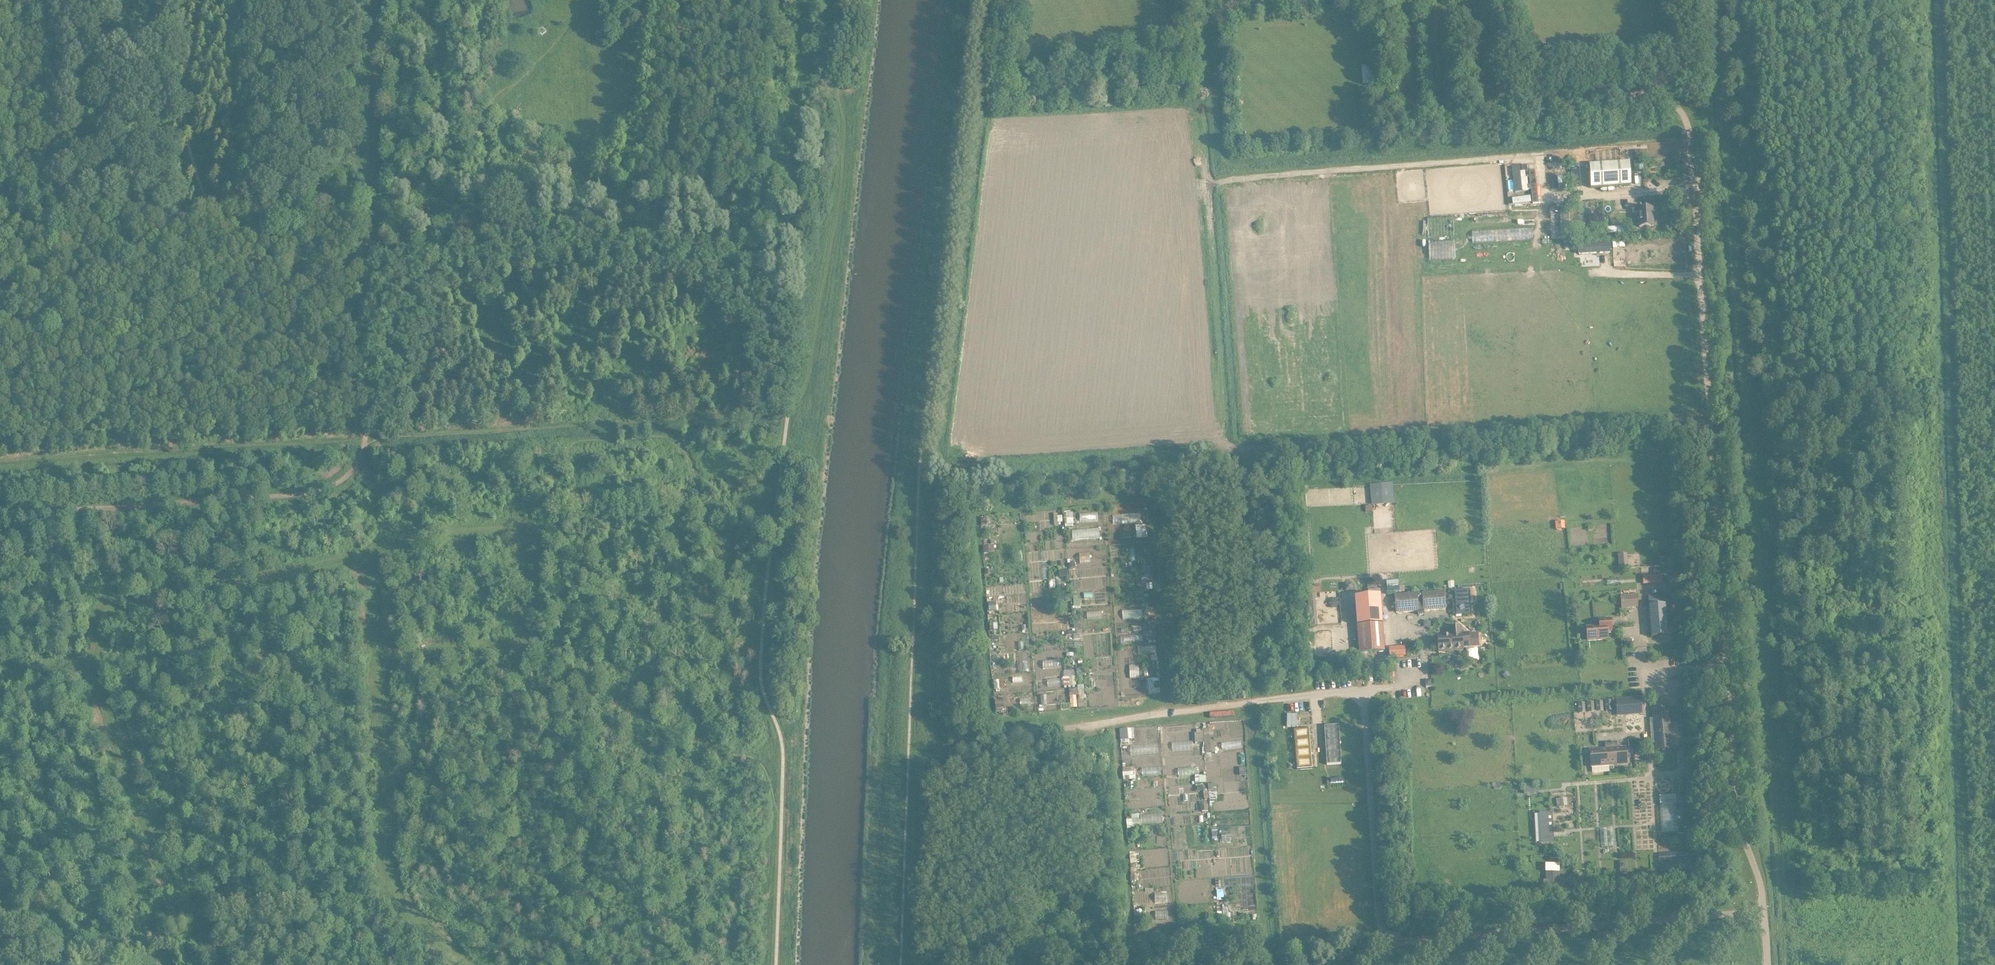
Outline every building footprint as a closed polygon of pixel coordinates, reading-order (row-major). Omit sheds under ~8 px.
[(1371,66),(1374,92),(1384,91),(1382,65),(1371,66)] [(1589,164),(1591,188),(1631,185),(1629,161),(1589,164)] [(1520,164),(1512,165),(1513,176),(1521,175),(1520,171),(1520,164)] [(1521,180),(1514,181),(1515,192),(1523,191),(1529,190),(1529,189),(1528,189),(1528,185),(1527,177),(1529,177),(1528,170),(1520,171),(1521,175),(1521,180)] [(1535,170),(1528,170),(1529,177),(1530,185),(1536,184),(1535,170)] [(1528,185),(1528,189),(1529,189),(1531,189),(1533,204),(1539,203),(1537,184),(1536,184),(1530,185),(1528,185)] [(1593,219),(1633,216),(1633,213),(1639,213),(1640,226),(1654,225),(1652,208),(1633,209),(1632,192),(1592,195),(1593,219)] [(1531,196),(1512,198),(1513,204),(1531,202),(1531,196)] [(1591,207),(1578,208),(1579,222),(1592,221),(1591,207)] [(1611,243),(1578,245),(1578,254),(1611,252),(1611,243)] [(1626,554),(1618,554),(1619,567),(1626,567),(1626,554)] [(1654,575),(1643,576),(1644,584),(1654,584),(1654,575)] [(1470,589),(1454,591),(1455,601),(1456,615),(1456,616),(1472,615),(1470,589)] [(1417,595),(1417,594),(1395,595),(1396,613),(1418,611),(1418,615),(1424,614),(1424,610),(1446,609),(1444,591),(1423,593),(1423,594),(1417,595)] [(1355,598),(1359,653),(1384,651),(1380,596),(1355,598)] [(1667,635),(1668,636),(1666,604),(1649,606),(1651,637),(1652,637),(1652,636),(1667,635)] [(1587,626),(1588,640),(1608,639),(1607,630),(1612,630),(1611,618),(1599,619),(1600,625),(1587,626)] [(1463,648),(1470,648),(1469,633),(1462,634),(1461,627),(1453,627),(1453,634),(1437,636),(1438,637),(1436,637),(1436,645),(1438,645),(1439,652),(1453,651),(1453,650),(1457,650),(1457,651),(1463,650),(1463,648)] [(1405,646),(1389,647),(1390,657),(1406,656),(1405,646)] [(1653,709),(1656,749),(1672,748),(1669,708),(1653,709)] [(1287,714),(1287,726),(1297,726),(1297,714),(1287,714)] [(1339,725),(1325,726),(1327,765),(1342,764),(1339,725)] [(1309,728),(1294,730),(1295,740),(1310,738),(1309,728)] [(1310,738),(1295,740),(1296,750),(1311,748),(1310,738)] [(1590,749),(1591,766),(1627,763),(1626,747),(1617,747),(1617,741),(1605,742),(1606,748),(1590,749)] [(1311,748),(1296,750),(1296,760),(1312,758),(1311,748)] [(1312,758),(1296,760),(1297,770),(1312,768),(1312,758)] [(1534,784),(1524,784),(1524,794),(1535,793),(1534,784)] [(1548,806),(1536,807),(1539,837),(1551,836),(1548,806)] [(1690,856),(1659,858),(1661,871),(1691,869),(1690,856)] [(1628,861),(1620,862),(1620,874),(1628,873),(1628,861)] [(1546,872),(1546,880),(1550,880),(1550,888),(1559,888),(1564,888),(1564,879),(1559,879),(1559,872),(1546,872)]
